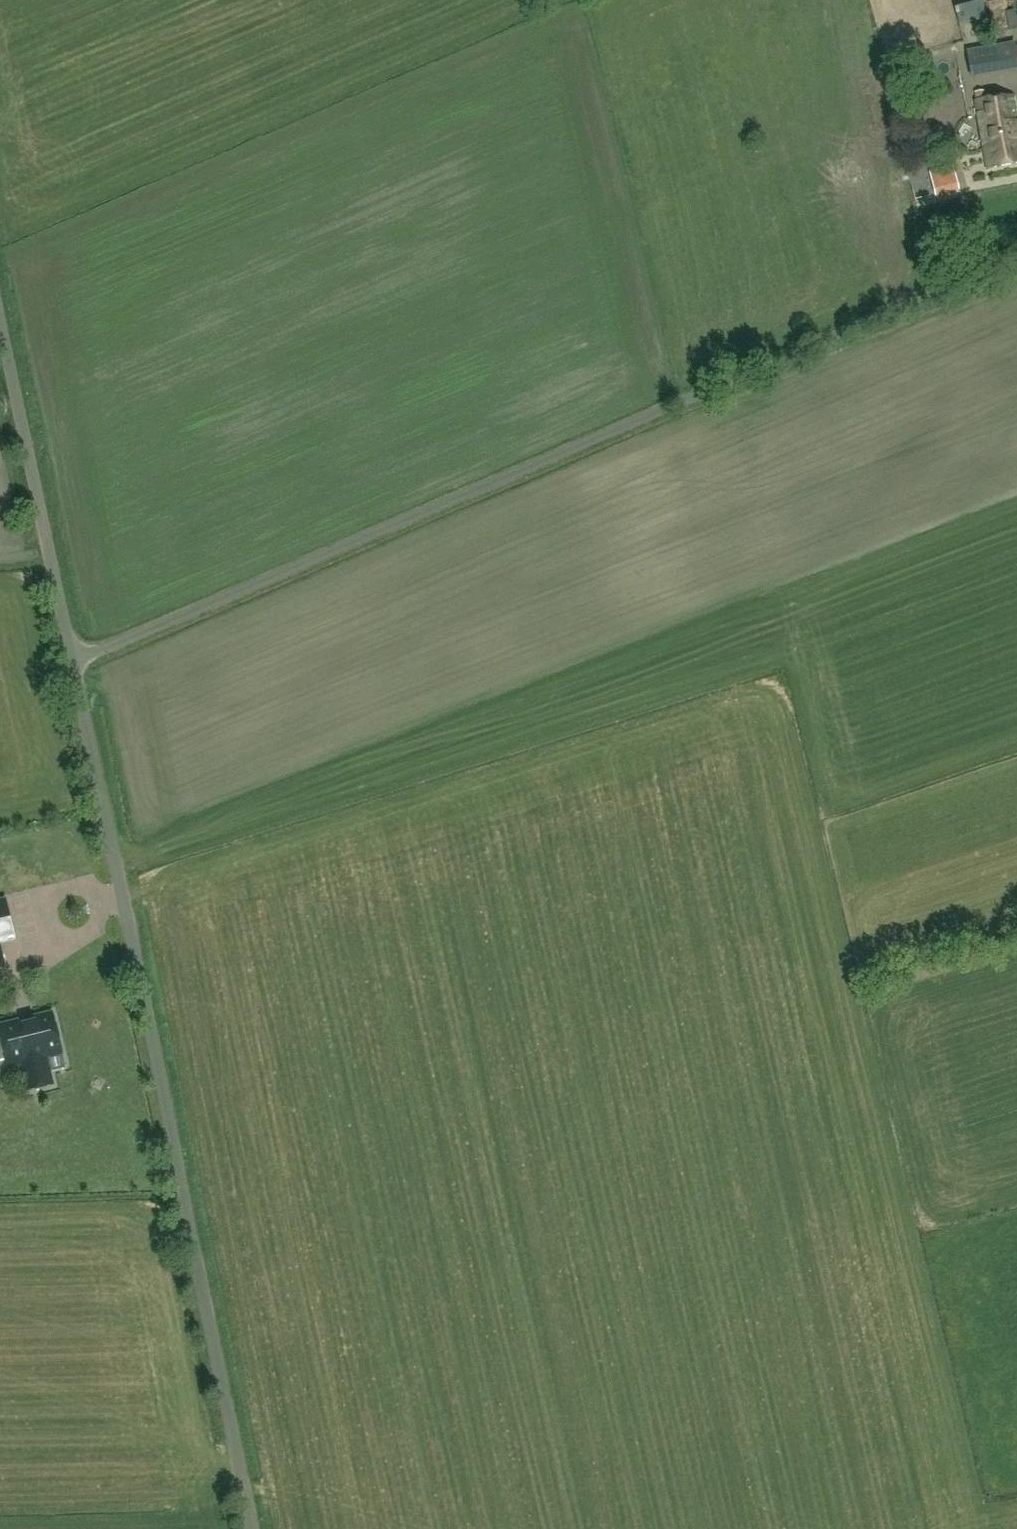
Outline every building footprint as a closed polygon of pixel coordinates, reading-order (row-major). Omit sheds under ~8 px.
[(1016,71),(1016,56),(1015,43),(966,51),(971,80),(1016,71)] [(986,96),(986,91),(973,92),(974,98),(976,98),(989,166),(1016,161),(1016,116),(1012,91),(986,96)] [(934,193),(959,188),(955,167),(930,173),(934,193)] [(960,237),(951,247),(962,257),(971,247),(960,237)] [(14,933),(5,899),(0,900),(0,936),(14,933)] [(19,1025),(18,1021),(0,1026),(0,1059),(0,1061),(5,1059),(6,1060),(8,1066),(22,1063),(29,1090),(53,1084),(45,1053),(61,1049),(53,1017),(19,1025)]
